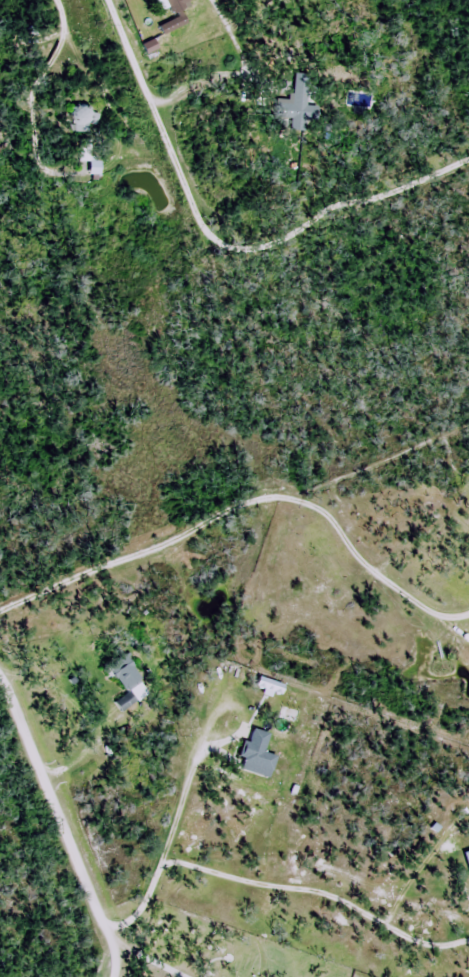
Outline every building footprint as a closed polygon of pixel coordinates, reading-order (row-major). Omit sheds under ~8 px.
[(162,4),(170,1),(177,19),(161,26),(165,35),(191,25),(186,11),(192,8),(189,0),(160,0),(162,4)] [(290,100),(276,100),(276,119),(308,119),(308,92),(290,92),(290,100)] [(93,113),(76,107),(71,122),(88,127),(93,113)] [(104,154),(85,156),(85,162),(91,161),(93,179),(107,177),(104,154)] [(130,701),(146,691),(124,658),(108,669),(130,701)] [(277,718),(295,725),(303,705),(285,697),(277,718)] [(274,755),(266,754),(269,733),(245,730),(240,766),(272,770),(274,755)]
